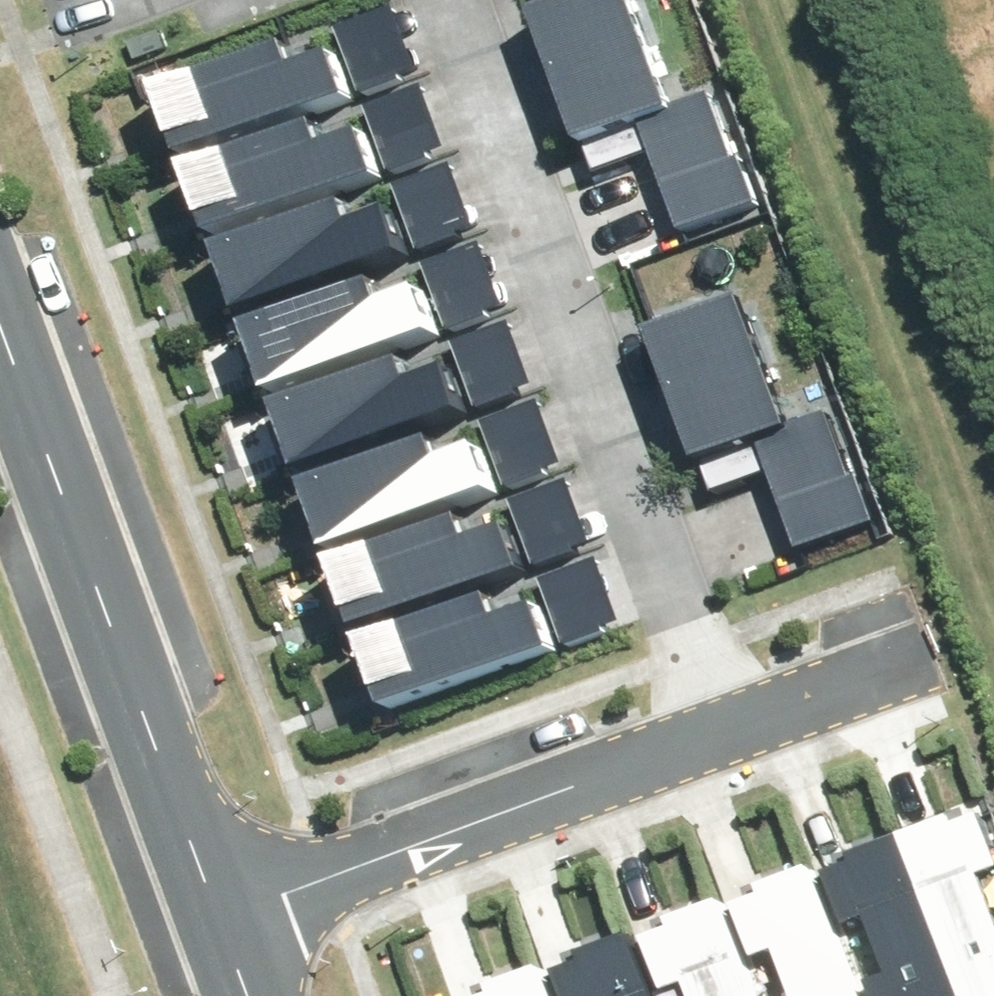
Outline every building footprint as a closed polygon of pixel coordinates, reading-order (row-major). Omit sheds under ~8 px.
[(547,4),(598,137),(652,116),(692,221),(750,199),(708,91),(681,101),(643,0),(556,0),(547,4)] [(392,10),(335,29),(356,92),(413,72),(392,10)] [(290,51),(165,95),(187,156),(348,99),(333,58),(297,70),(290,51)] [(428,83),(371,102),(392,165),(449,145),(428,83)] [(326,123),(201,167),(223,229),(384,172),(369,130),(333,143),(326,123)] [(458,166),(402,186),(423,248),(480,229),(458,166)] [(357,207),(232,251),(254,312),(415,256),(400,214),(364,227),(357,207)] [(486,236),(429,256),(451,318),(508,299),(486,236)] [(384,277),(260,321),(282,382),(442,326),(427,284),(391,297),(384,277)] [(751,288),(666,320),(717,454),(772,433),(811,537),(869,515),(827,407),(801,418),(751,288)] [(510,322),(453,341),(474,404),(531,385),(510,322)] [(408,363),(283,407),(305,468),(466,411),(451,370),(415,383),(408,363)] [(539,398),(482,418),(504,480),(561,461),(539,398)] [(438,439),(313,483),(335,544),(496,488),(481,446),(445,459),(438,439)] [(575,478),(518,498),(540,560),(597,541),(575,478)] [(473,519),(349,563),(371,624),(531,568),(517,526),(480,539),(473,519)] [(604,551),(547,570),(569,633),(626,613),(604,551)] [(502,592),(378,635),(400,697),(560,640),(545,599),(509,611),(502,592)] [(993,866),(993,865),(993,805),(965,815),(961,806),(907,825),(969,995),(993,995),(993,869),(993,866)] [(865,976),(872,995),(964,995),(902,827),(849,846),(852,856),(822,867),(841,920),(863,912),(883,969),(865,976)] [(816,858),(763,877),(766,887),(736,898),(755,952),(777,944),(796,995),(867,995),(816,858)] [(727,893),(673,912),(677,922),(646,933),(666,986),(688,978),(694,995),(765,995),(727,893)] [(639,924),(586,943),(589,953),(559,964),(570,995),(665,995),(639,924)] [(551,958),(498,977),(501,987),(477,995),(565,995),(551,958)]
